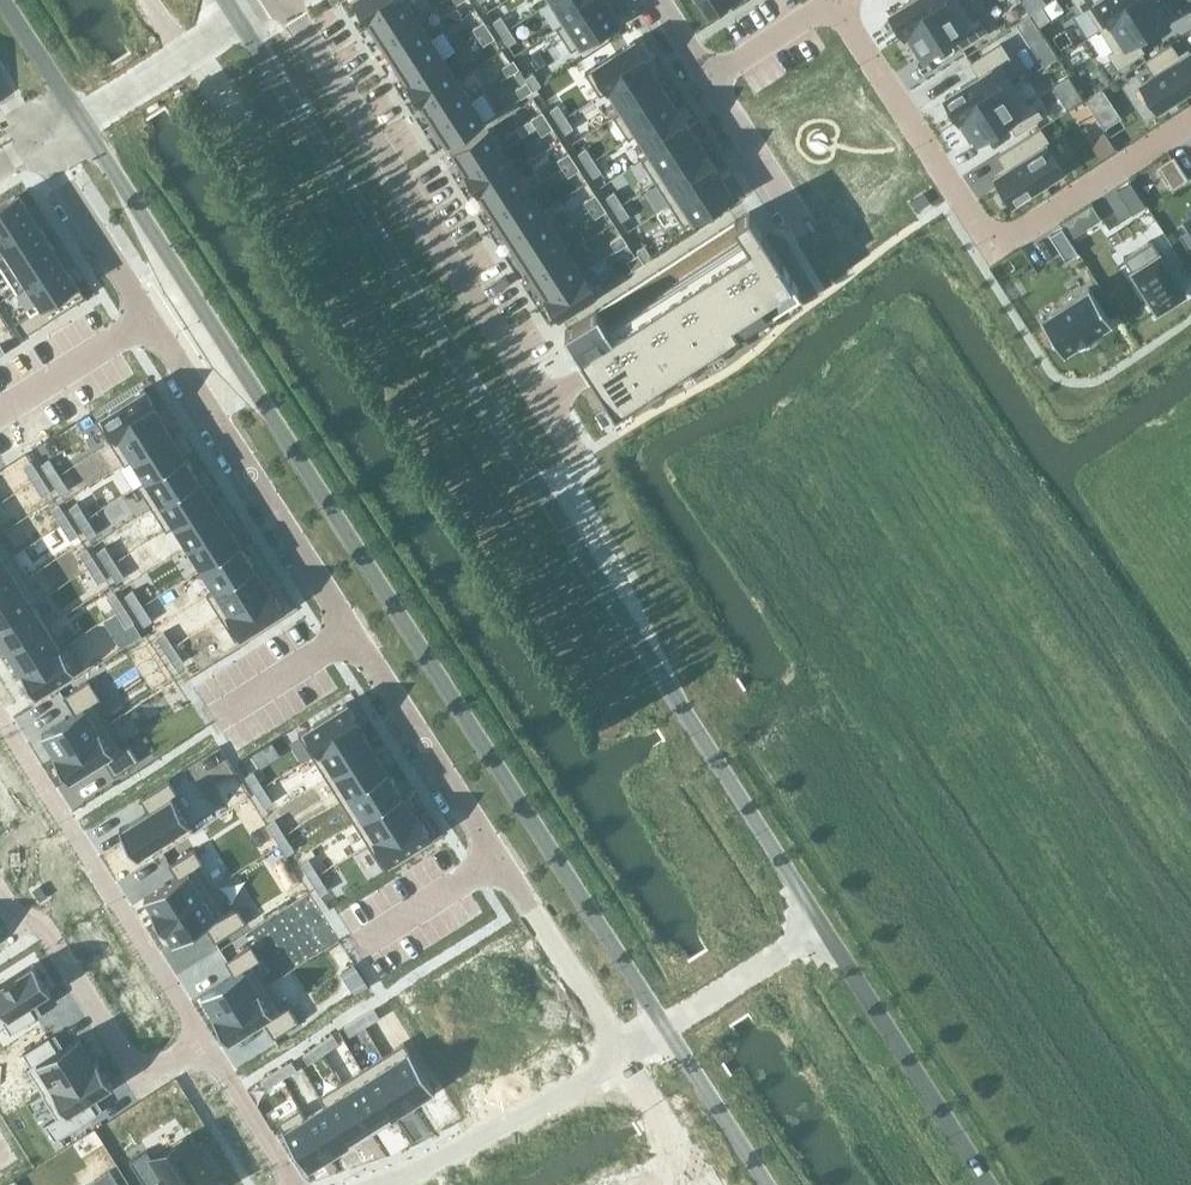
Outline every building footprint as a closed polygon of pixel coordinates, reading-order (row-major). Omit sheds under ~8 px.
[(369,20),(400,0),(356,0),(369,20)] [(369,20),(382,40),(418,17),(408,0),(400,0),(369,20)] [(553,0),(566,21),(567,22),(601,0),(553,0)] [(557,27),(572,51),(621,20),(608,0),(601,0),(567,22),(566,21),(557,27)] [(709,14),(732,0),(700,0),(709,14)] [(889,18),(900,35),(904,32),(906,35),(960,0),(909,0),(891,12),(893,15),(889,18)] [(906,35),(906,36),(908,34),(922,56),(955,35),(962,47),(988,31),(968,0),(960,0),(906,35)] [(1031,13),(1046,3),(1044,0),(1022,0),(1031,13)] [(1083,11),(1088,7),(1102,29),(1146,0),(1076,0),(1083,11)] [(1102,29),(1116,50),(1110,53),(1119,67),(1144,50),(1136,38),(1169,17),(1167,15),(1171,12),(1163,0),(1146,0),(1102,29)] [(1042,7),(1032,14),(1039,25),(1050,18),(1042,7)] [(1018,22),(1029,40),(1041,32),(1030,15),(1018,22)] [(502,16),(494,21),(502,33),(510,28),(502,16)] [(418,17),(382,40),(395,61),(432,38),(418,17)] [(485,21),(474,28),(479,36),(490,29),(485,21)] [(510,28),(502,33),(509,45),(517,40),(510,28)] [(490,29),(479,36),(484,45),(496,37),(490,29)] [(432,38),(395,61),(409,81),(445,58),(432,38)] [(635,40),(586,72),(601,96),(610,90),(609,89),(650,63),(635,40)] [(980,75),(946,97),(960,120),(1015,85),(1001,63),(1010,57),(1001,44),(972,62),(980,75)] [(1142,81),(1159,109),(1190,88),(1190,50),(1180,56),(1172,44),(1147,60),(1155,73),(1142,81)] [(445,58),(409,81),(422,102),(458,79),(445,58)] [(511,61),(503,67),(509,76),(520,68),(514,59),(511,61)] [(650,63),(609,89),(610,90),(623,109),(624,110),(663,85),(650,64),(651,64),(650,63)] [(534,73),(526,78),(534,90),(542,85),(534,73)] [(458,79),(422,102),(435,123),(471,99),(458,79)] [(528,81),(516,88),(522,98),(534,90),(528,81)] [(623,109),(614,115),(629,139),(638,133),(638,132),(678,106),(677,105),(676,106),(663,85),(624,110),(623,109)] [(964,121),(960,124),(971,141),(975,138),(977,141),(1009,120),(1017,132),(1042,116),(1034,102),(1028,106),(1015,85),(960,120),(961,120),(963,119),(964,121)] [(1088,99),(1094,109),(1109,99),(1103,89),(1088,99)] [(471,99),(435,123),(449,144),(485,121),(471,99)] [(559,104),(551,109),(559,121),(567,116),(559,104)] [(678,106),(638,132),(638,133),(651,153),(652,154),(692,128),(678,106)] [(543,111),(532,119),(537,127),(549,120),(543,111)] [(567,116),(559,121),(566,133),(574,128),(567,116)] [(537,127),(532,119),(517,128),(523,136),(537,127)] [(549,120),(537,127),(543,135),(554,128),(549,120)] [(489,127),(453,150),(467,172),(503,149),(489,127)] [(651,153),(642,159),(656,182),(706,150),(705,149),(704,149),(692,130),(693,129),(692,128),(652,154),(651,153)] [(1008,168),(996,175),(1014,202),(1064,170),(1048,144),(1050,142),(1041,128),(999,155),(1008,168)] [(587,148),(579,153),(587,165),(595,160),(587,148)] [(503,149),(467,172),(480,192),(516,169),(503,149)] [(706,150),(656,182),(670,203),(720,172),(706,150)] [(570,152),(558,160),(564,168),(575,161),(570,152)] [(1174,156),(1160,165),(1174,187),(1188,178),(1174,156)] [(595,160),(587,165),(594,177),(602,172),(595,160)] [(575,161),(564,168),(569,176),(581,169),(575,161)] [(516,169),(480,192),(493,213),(530,190),(516,169)] [(720,172),(670,203),(685,226),(734,195),(720,173),(721,173),(720,172)] [(1131,181),(1117,190),(1133,214),(1146,205),(1131,181)] [(530,190),(493,213),(507,234),(543,210),(530,190)] [(615,191),(607,197),(615,209),(623,203),(615,191)] [(31,312),(39,307),(47,302),(54,297),(62,292),(70,288),(78,282),(21,194),(0,207),(0,264),(31,312)] [(596,194),(585,201),(590,209),(602,202),(596,194)] [(602,202),(590,209),(596,218),(607,210),(602,202)] [(623,203),(615,209),(622,220),(631,215),(623,203)] [(543,210),(507,234),(520,254),(556,231),(543,210)] [(750,211),(566,330),(587,363),(617,409),(648,389),(649,388),(649,389),(679,370),(709,351),(739,331),(739,330),(769,311),(801,290),(764,233),(750,211)] [(1063,227),(1050,235),(1067,261),(1079,253),(1063,227)] [(556,231),(520,254),(533,275),(569,251),(556,231)] [(623,234),(611,241),(617,250),(628,243),(623,234)] [(1152,240),(1124,258),(1158,310),(1166,305),(1167,305),(1178,298),(1186,292),(1176,277),(1177,277),(1168,264),(1152,240)] [(645,245),(637,250),(639,254),(645,263),(653,257),(645,245)] [(569,251),(533,275),(546,295),(583,272),(569,251)] [(636,255),(628,261),(634,270),(645,263),(639,254),(636,255)] [(583,272),(546,295),(560,317),(597,293),(583,272)] [(78,282),(70,288),(78,301),(86,296),(78,282)] [(1090,287),(1042,319),(1064,353),(1080,342),(1081,344),(1097,334),(1096,332),(1112,322),(1090,287)] [(70,288),(62,292),(70,306),(78,301),(70,288)] [(62,292),(54,297),(63,311),(70,306),(62,292)] [(54,297),(47,302),(55,315),(63,311),(54,297)] [(47,302),(39,307),(48,320),(55,315),(47,302)] [(39,307),(32,312),(40,325),(48,320),(39,307)] [(31,312),(24,317),(33,330),(40,325),(32,312),(31,312)] [(24,317),(16,322),(17,323),(25,335),(33,330),(24,317)] [(145,388),(104,414),(118,437),(160,411),(145,388)] [(159,411),(111,442),(126,465),(134,459),(133,459),(173,433),(160,412),(159,411)] [(173,433),(133,459),(134,459),(146,479),(147,480),(187,455),(173,433)] [(146,479),(138,484),(153,507),(201,477),(187,455),(147,480),(146,479)] [(51,459),(42,464),(52,479),(60,474),(51,459)] [(32,461),(24,466),(34,481),(42,476),(32,461)] [(60,474),(52,479),(62,494),(70,489),(60,474)] [(42,476),(34,481),(44,496),(52,491),(42,476)] [(201,477),(153,507),(167,530),(175,525),(175,524),(214,499),(201,477)] [(214,499),(175,524),(175,525),(189,546),(228,521),(214,499)] [(78,502),(70,508),(80,523),(88,517),(78,502)] [(60,504),(52,510),(62,525),(70,519),(60,504)] [(88,517),(80,523),(89,538),(98,533),(88,517)] [(70,519),(62,525),(71,540),(80,535),(70,519)] [(228,521),(189,546),(202,568),(242,543),(228,521)] [(0,533),(0,563),(15,554),(1,532),(0,533)] [(242,543),(202,568),(215,589),(216,590),(256,565),(242,543)] [(106,546),(98,551),(108,566),(116,561),(106,546)] [(88,548),(80,553),(90,568),(98,563),(88,548)] [(0,563),(0,594),(28,576),(15,554),(0,563)] [(116,561),(108,566),(117,581),(126,576),(116,561)] [(98,563),(90,568),(99,583),(107,578),(98,563)] [(215,589),(207,594),(222,617),(270,587),(269,586),(256,565),(216,590),(215,589)] [(0,594),(0,625),(34,603),(35,604),(43,599),(28,576),(0,594)] [(270,587),(222,617),(236,640),(285,609),(270,585),(269,586),(270,587)] [(134,590),(126,595),(136,610),(144,605),(134,590)] [(116,592),(108,597),(118,612),(126,607),(116,592)] [(0,625),(0,637),(8,650),(48,625),(35,604),(34,603),(0,625)] [(144,605),(136,610),(145,625),(153,620),(144,605)] [(126,607),(118,612),(127,627),(135,622),(126,607)] [(48,625),(8,650),(22,672),(62,647),(61,646),(48,625)] [(165,631),(157,637),(167,652),(175,646),(165,631)] [(62,647),(22,672),(37,695),(85,665),(69,641),(61,646),(62,647)] [(175,646),(167,652),(176,667),(184,661),(175,646)] [(75,712),(43,733),(57,755),(110,722),(96,701),(101,697),(90,679),(64,695),(75,712)] [(348,702),(299,733),(313,756),(361,726),(362,727),(363,726),(348,702)] [(57,755),(55,756),(70,780),(104,758),(115,775),(140,759),(129,740),(123,744),(110,722),(57,755)] [(361,726),(313,756),(327,778),(375,747),(362,727),(361,726)] [(375,747),(327,778),(341,800),(389,769),(375,747)] [(389,769),(341,800),(355,821),(403,791),(389,769)] [(255,772),(247,777),(256,792),(264,787),(255,772)] [(121,827),(120,828),(139,857),(140,856),(139,855),(190,823),(190,824),(192,823),(175,797),(179,794),(170,779),(141,798),(149,811),(122,828),(121,827)] [(264,787),(256,792),(266,807),(274,802),(264,787)] [(403,791),(355,821),(369,843),(417,813),(416,812),(403,791)] [(417,813),(369,843),(383,866),(432,836),(417,812),(416,812),(417,813)] [(276,819),(268,825),(278,840),(286,835),(276,819)] [(286,835),(278,840),(287,855),(295,850),(286,835)] [(178,877),(145,898),(146,899),(146,898),(153,908),(151,909),(159,921),(212,887),(199,866),(205,862),(195,847),(170,864),(178,877)] [(310,859),(302,865),(312,880),(320,874),(310,859)] [(320,874),(312,880),(321,895),(329,890),(320,874)] [(48,896),(41,885),(33,891),(40,901),(48,896)] [(212,887),(159,921),(166,932),(167,932),(174,942),(173,942),(174,943),(205,924),(216,941),(248,921),(235,902),(226,908),(212,887)] [(235,973),(202,994),(216,1016),(217,1017),(269,984),(255,962),(261,959),(252,944),(226,961),(235,973)] [(50,991),(51,991),(34,963),(33,964),(33,965),(0,986),(0,1023),(3,1020),(11,1033),(38,1017),(30,1004),(50,991)] [(343,973),(355,993),(367,985),(355,965),(343,973)] [(216,1016),(214,1017),(229,1041),(264,1019),(275,1037),(300,1021),(288,1002),(283,1005),(269,984),(217,1017),(216,1016)] [(375,1009),(360,1019),(365,1027),(381,1018),(375,1009)] [(360,1019),(345,1029),(350,1037),(365,1027),(360,1019)] [(58,1049),(50,1036),(24,1053),(32,1065),(28,1068),(43,1093),(44,1093),(96,1060),(96,1059),(80,1035),(58,1049)] [(334,1036),(319,1045),(324,1053),(339,1044),(334,1036)] [(405,1041),(383,1055),(413,1103),(434,1090),(434,1091),(436,1090),(405,1041)] [(319,1045),(304,1055),(309,1063),(324,1053),(319,1045)] [(383,1055),(362,1068),(393,1116),(413,1103),(383,1055)] [(98,1113),(90,1100),(113,1085),(97,1059),(96,1059),(96,1060),(44,1093),(43,1093),(42,1093),(57,1117),(46,1124),(55,1139),(98,1113)] [(293,1062),(278,1071),(283,1079),(298,1070),(293,1062)] [(362,1068),(342,1081),(372,1129),(393,1116),(362,1068)] [(278,1071),(263,1081),(268,1089),(283,1079),(278,1071)] [(342,1081),(320,1095),(325,1103),(326,1102),(351,1142),(372,1129),(342,1081)] [(307,1115),(305,1115),(331,1155),(351,1142),(326,1102),(325,1103),(307,1115)] [(302,1107),(279,1121),(309,1170),(311,1169),(310,1168),(331,1155),(305,1115),(307,1115),(302,1107)] [(130,1160),(146,1184),(219,1184),(213,1175),(218,1172),(205,1152),(201,1155),(188,1135),(153,1157),(148,1149),(130,1160)] [(111,1170),(87,1184),(120,1184),(111,1170)]
